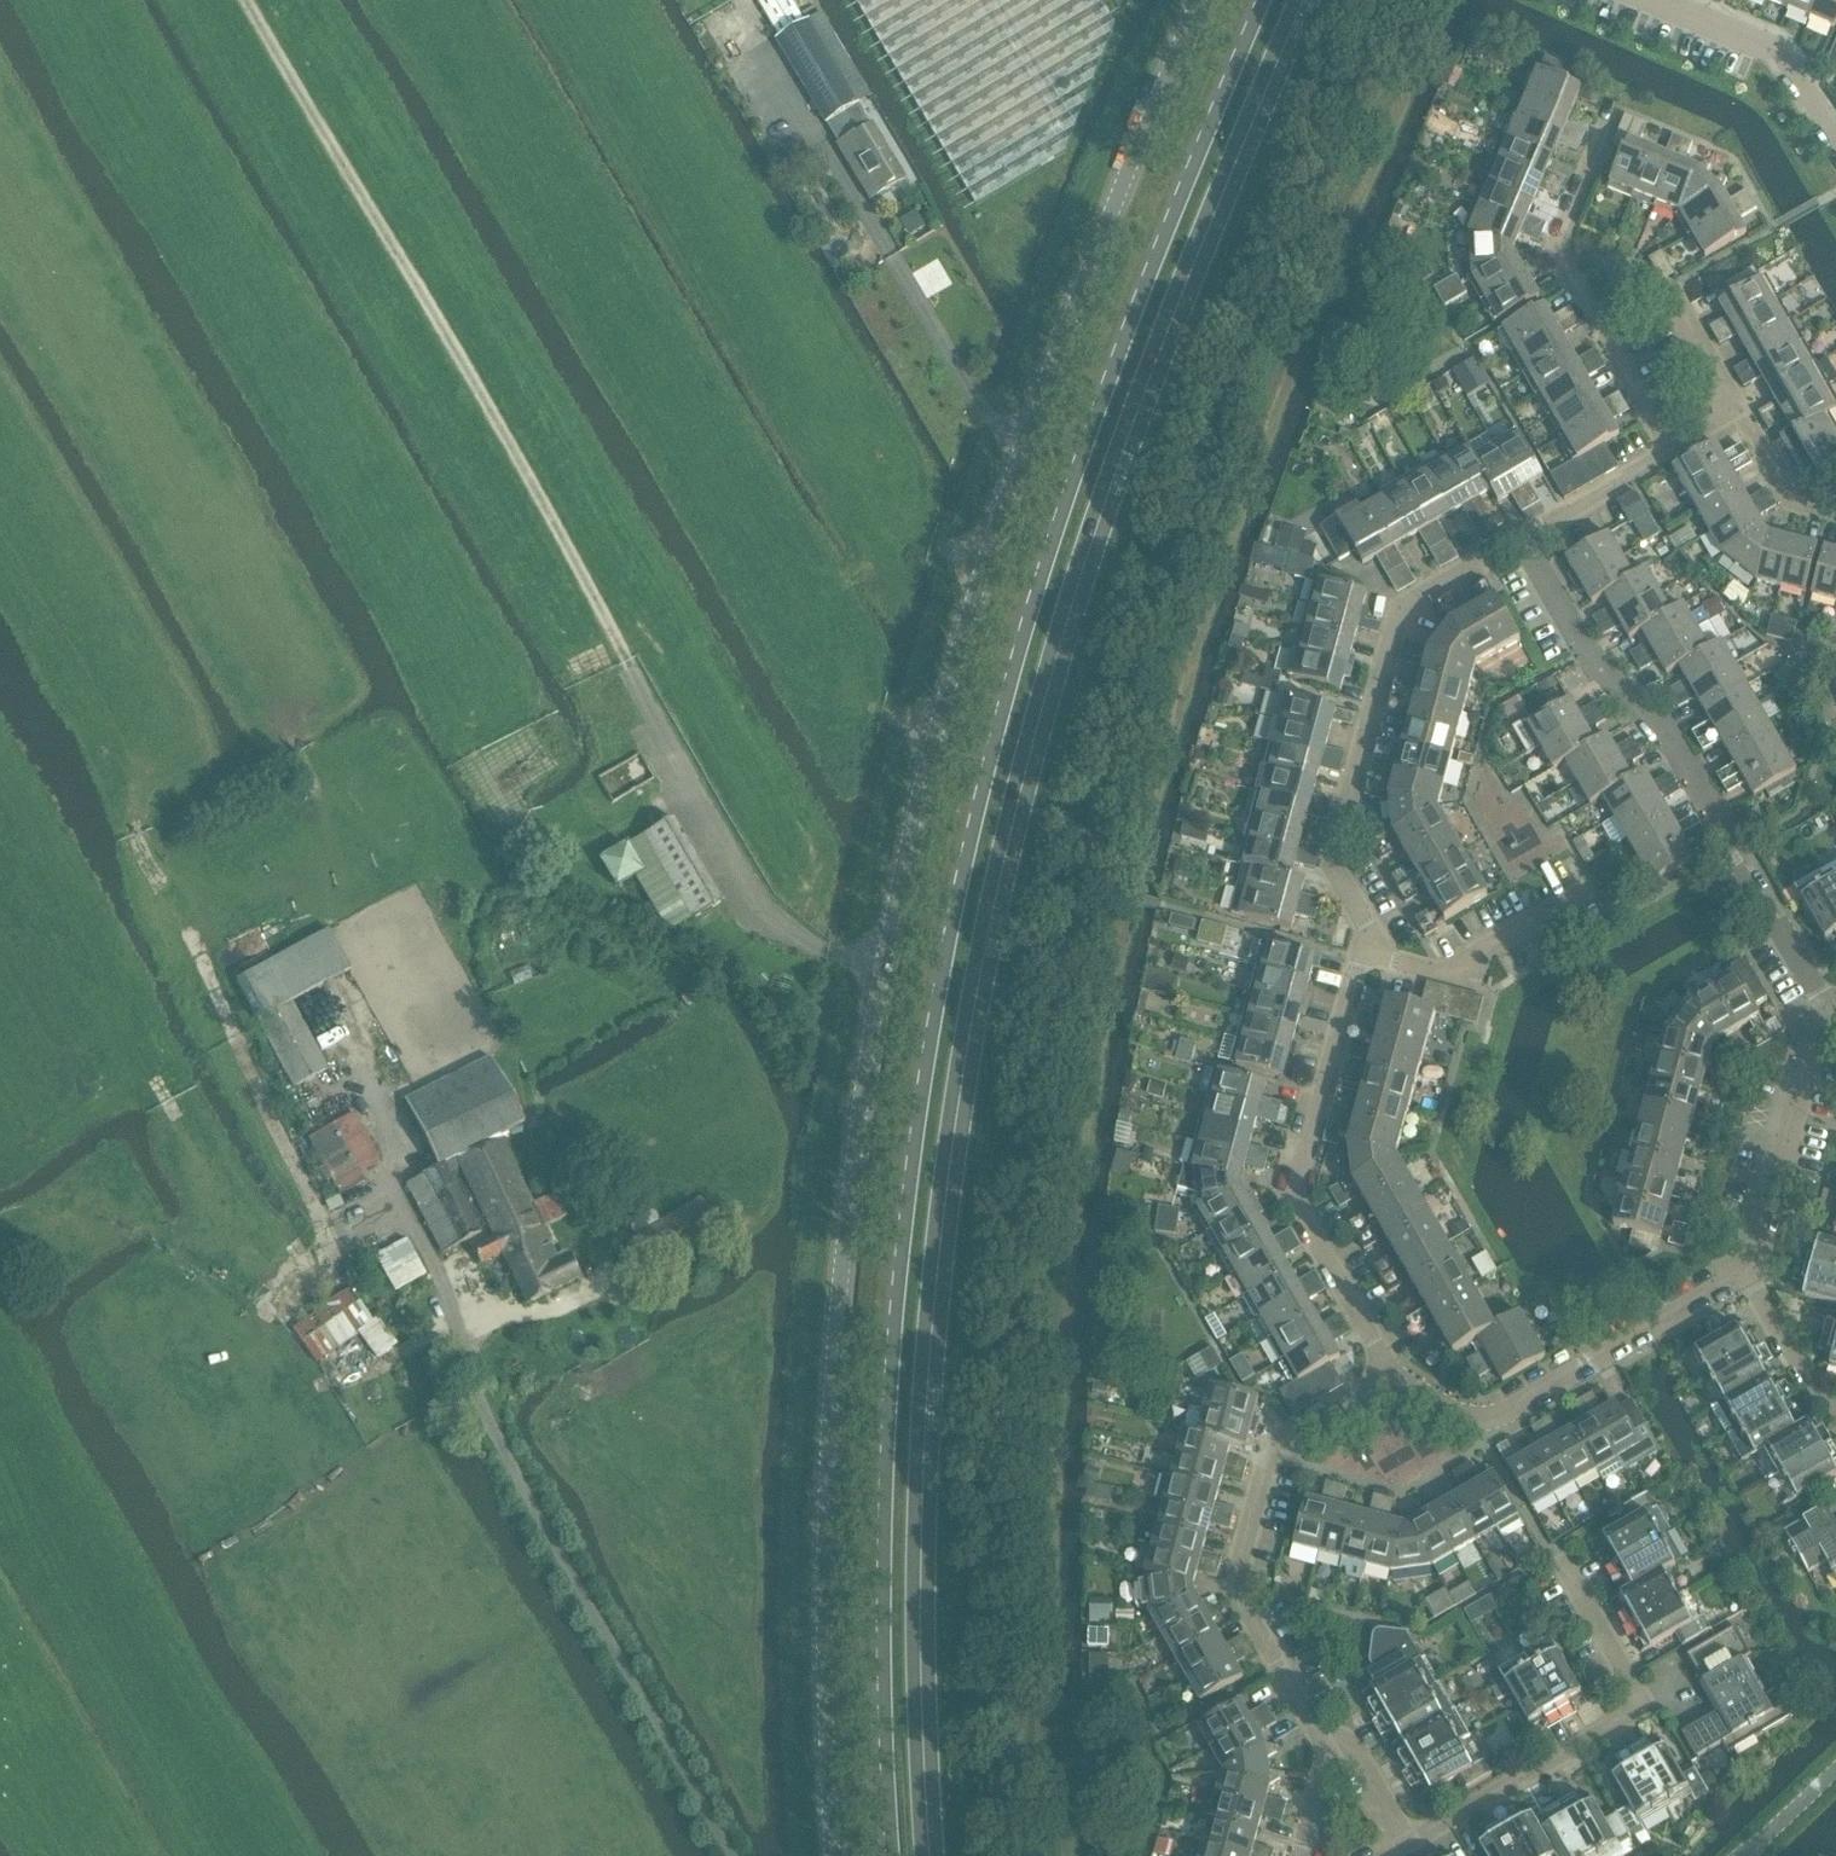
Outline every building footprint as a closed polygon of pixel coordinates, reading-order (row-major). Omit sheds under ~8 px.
[(809,19),(807,20),(795,0),(757,0),(779,37),(776,39),(871,198),(904,179),(872,124),(870,126),(858,105),(860,104),(809,19)] [(1765,2),(1787,12),(1792,0),(1766,0),(1765,2)] [(1787,12),(1808,21),(1817,0),(1792,0),(1787,12)] [(1808,21),(1833,31),(1835,23),(1835,0),(1817,0),(1808,21)] [(1826,65),(1835,69),(1835,42),(1826,65)] [(1536,69),(1526,93),(1571,111),(1576,98),(1595,106),(1600,95),(1560,79),(1563,69),(1544,61),(1541,71),(1536,69)] [(1448,67),(1441,85),(1454,90),(1461,73),(1448,67)] [(1526,93),(1517,116),(1580,142),(1584,133),(1565,125),(1571,111),(1526,93)] [(1517,116),(1507,138),(1552,157),(1557,145),(1576,153),(1580,142),(1517,116)] [(1627,142),(1609,185),(1633,195),(1652,150),(1638,145),(1647,126),(1634,120),(1625,141),(1627,142)] [(1436,126),(1433,135),(1441,139),(1445,130),(1436,126)] [(1652,150),(1633,195),(1655,204),(1682,140),(1672,136),(1665,156),(1652,150)] [(1507,138),(1498,161),(1562,188),(1565,178),(1546,170),(1552,157),(1507,138)] [(1682,140),(1655,204),(1678,213),(1696,169),(1695,168),(1684,164),(1692,144),(1682,140)] [(1498,161),(1488,184),(1533,202),(1539,189),(1558,197),(1562,188),(1498,161)] [(1696,169),(1678,213),(1679,214),(1680,215),(1721,190),(1722,192),(1726,181),(1722,177),(1713,183),(1705,177),(1710,167),(1706,163),(1695,168),(1696,169)] [(1488,184),(1479,206),(1542,233),(1546,223),(1528,216),(1533,202),(1488,184)] [(1721,190),(1680,215),(1692,236),(1751,201),(1746,192),(1728,202),(1722,192),(1721,190)] [(1751,201),(1692,236),(1704,258),(1746,234),(1738,220),(1756,210),(1751,201)] [(1479,206),(1469,230),(1514,249),(1520,235),(1538,242),(1542,233),(1479,206)] [(1514,249),(1469,230),(1472,277),(1472,278),(1514,254),(1514,253),(1513,249),(1514,249)] [(1660,253),(1647,260),(1660,283),(1673,276),(1660,253)] [(1514,254),(1472,278),(1485,299),(1531,273),(1525,263),(1521,266),(1514,254)] [(1726,317),(1709,327),(1714,336),(1773,302),(1760,279),(1753,267),(1724,284),(1731,296),(1719,303),(1726,317)] [(1531,273),(1485,299),(1497,321),(1539,297),(1531,283),(1535,281),(1531,273)] [(1433,289),(1444,306),(1466,293),(1456,276),(1433,289)] [(1773,302),(1714,336),(1719,345),(1737,335),(1745,349),(1787,325),(1773,302)] [(1544,305),(1502,329),(1515,351),(1574,317),(1569,308),(1551,318),(1544,305)] [(1574,317),(1515,351),(1527,372),(1569,348),(1562,336),(1579,326),(1574,317)] [(1751,360),(1734,370),(1739,380),(1798,346),(1787,325),(1745,349),(1751,360)] [(1798,346),(1739,380),(1744,388),(1762,378),(1769,391),(1811,367),(1798,346)] [(1569,348),(1527,372),(1539,394),(1599,359),(1594,351),(1576,361),(1569,348)] [(1599,359),(1539,394),(1552,415),(1594,391),(1587,379),(1604,369),(1599,359)] [(1473,360),(1452,372),(1459,384),(1481,372),(1473,360)] [(1776,402),(1758,412),(1763,421),(1822,388),(1811,367),(1769,391),(1776,402)] [(1444,379),(1432,386),(1438,395),(1449,389),(1444,379)] [(1822,388),(1763,421),(1769,431),(1786,420),(1792,431),(1793,432),(1823,415),(1824,417),(1834,411),(1835,410),(1822,388)] [(1426,390),(1412,399),(1418,409),(1432,400),(1426,390)] [(1594,391),(1552,415),(1564,436),(1623,402),(1618,393),(1601,403),(1594,391)] [(1319,399),(1317,403),(1337,415),(1340,409),(1341,407),(1324,398),(1321,396),(1319,399)] [(1623,402),(1564,436),(1577,459),(1591,452),(1604,444),(1619,435),(1611,421),(1629,411),(1623,402)] [(1781,438),(1789,452),(1784,455),(1789,465),(1835,438),(1835,411),(1835,410),(1834,411),(1824,417),(1823,415),(1793,432),(1792,431),(1781,438)] [(1340,431),(1339,437),(1347,440),(1349,434),(1340,431)] [(1518,436),(1496,450),(1535,516),(1544,511),(1529,486),(1542,478),(1518,436)] [(1789,465),(1795,474),(1800,471),(1807,484),(1834,469),(1835,472),(1835,438),(1789,465)] [(1631,451),(1626,443),(1615,449),(1620,458),(1631,451)] [(1714,444),(1673,468),(1699,513),(1741,489),(1733,475),(1751,465),(1741,447),(1723,457),(1715,443),(1714,444)] [(1604,444),(1591,452),(1605,477),(1618,469),(1617,468),(1606,448),(1604,444)] [(1469,449),(1447,462),(1481,521),(1490,516),(1479,498),(1490,492),(1492,491),(1475,462),(1476,461),(1469,449)] [(1476,461),(1475,462),(1492,491),(1490,492),(1497,504),(1511,496),(1526,522),(1535,516),(1496,450),(1476,461)] [(1577,459),(1577,460),(1591,485),(1600,480),(1605,477),(1591,452),(1577,459)] [(1577,460),(1564,467),(1578,493),(1582,490),(1591,485),(1577,460)] [(1447,462),(1425,474),(1449,516),(1461,509),(1472,527),(1481,521),(1447,462)] [(1564,467),(1550,476),(1564,501),(1578,493),(1564,467)] [(1425,474),(1404,487),(1438,546),(1447,541),(1436,523),(1449,516),(1425,474)] [(1404,487),(1382,499),(1406,540),(1418,533),(1429,551),(1438,546),(1404,487)] [(1741,489),(1699,513),(1710,534),(1771,499),(1765,490),(1748,500),(1741,489)] [(1635,492),(1617,502),(1627,519),(1630,524),(1634,522),(1648,514),(1635,492)] [(1382,499),(1361,511),(1395,571),(1404,566),(1394,548),(1406,540),(1382,499)] [(1771,499),(1710,534),(1722,554),(1723,555),(1765,531),(1758,518),(1775,507),(1771,499)] [(1336,519),(1320,528),(1339,562),(1349,556),(1354,553),(1362,566),(1376,558),(1386,576),(1395,571),(1361,511),(1358,506),(1336,519)] [(1648,514),(1634,522),(1647,544),(1660,536),(1648,514)] [(1280,531),(1276,548),(1301,554),(1305,538),(1280,531)] [(1765,531),(1723,555),(1753,580),(1758,582),(1771,535),(1769,534),(1765,531)] [(1771,535),(1758,582),(1782,588),(1796,535),(1784,532),(1783,538),(1771,535)] [(1607,535),(1565,559),(1573,573),(1568,576),(1574,586),(1621,559),(1607,535)] [(1796,535),(1782,588),(1804,595),(1817,548),(1802,543),(1804,537),(1796,535)] [(1812,597),(1835,603),(1835,552),(1824,549),(1812,597)] [(1287,553),(1282,571),(1295,575),(1294,577),(1309,581),(1315,561),(1287,553)] [(1716,553),(1702,561),(1705,566),(1719,557),(1716,553)] [(1675,556),(1663,563),(1668,572),(1680,565),(1675,556)] [(1621,559),(1574,586),(1578,594),(1583,591),(1591,604),(1645,572),(1644,571),(1632,578),(1621,559)] [(1645,572),(1591,604),(1591,605),(1604,598),(1610,609),(1593,619),(1598,628),(1657,593),(1645,572)] [(1476,599),(1490,591),(1485,581),(1471,590),(1476,599)] [(1320,582),(1313,607),(1365,622),(1366,621),(1368,610),(1362,609),(1366,594),(1320,582)] [(1254,591),(1250,602),(1266,606),(1269,595),(1254,591)] [(1657,593),(1598,628),(1603,636),(1620,626),(1628,640),(1683,609),(1681,606),(1669,613),(1657,593)] [(1443,618),(1460,608),(1453,595),(1436,605),(1443,618)] [(1450,625),(1475,667),(1520,642),(1496,599),(1450,625)] [(1717,600),(1703,607),(1710,620),(1724,612),(1717,600)] [(1313,607),(1307,631),(1353,643),(1357,630),(1363,631),(1365,622),(1313,607)] [(1809,607),(1805,620),(1815,622),(1818,610),(1809,607)] [(1683,609),(1628,640),(1628,641),(1641,634),(1647,645),(1630,655),(1636,666),(1696,631),(1683,609)] [(1791,644),(1796,625),(1773,618),(1767,638),(1791,644)] [(1430,652),(1429,655),(1475,667),(1450,625),(1430,652)] [(1235,627),(1233,635),(1247,639),(1249,631),(1235,627)] [(1307,631),(1301,655),(1353,669),(1355,658),(1350,657),(1353,643),(1307,631)] [(1696,631),(1636,666),(1640,673),(1658,663),(1665,676),(1677,669),(1678,671),(1721,646),(1720,643),(1707,651),(1696,631)] [(1233,638),(1229,649),(1236,651),(1242,647),(1244,640),(1233,638)] [(1406,643),(1400,664),(1414,668),(1420,647),(1406,643)] [(1684,682),(1668,691),(1673,701),(1733,666),(1721,646),(1678,671),(1684,682)] [(1294,653),(1287,678),(1340,692),(1344,677),(1350,679),(1353,669),(1301,655),(1294,653)] [(1463,713),(1475,667),(1429,655),(1416,701),(1463,713)] [(1733,666),(1673,701),(1678,709),(1694,699),(1702,712),(1745,687),(1733,666)] [(1266,670),(1264,681),(1278,685),(1281,674),(1266,670)] [(1245,676),(1242,686),(1276,695),(1278,685),(1264,681),(1245,676)] [(1553,678),(1539,686),(1544,694),(1557,686),(1553,678)] [(1392,695),(1406,698),(1410,685),(1396,681),(1392,695)] [(1709,724),(1692,733),(1698,744),(1758,709),(1745,687),(1702,712),(1709,724)] [(1401,714),(1406,698),(1392,695),(1387,711),(1401,714)] [(1282,696),(1275,721),(1328,736),(1332,722),(1352,728),(1355,716),(1282,696)] [(1224,699),(1222,707),(1231,710),(1233,702),(1224,699)] [(1450,762),(1463,713),(1416,701),(1403,749),(1450,762)] [(1569,701),(1527,726),(1540,748),(1600,713),(1594,704),(1577,714),(1569,701)] [(1758,709),(1698,744),(1702,751),(1719,742),(1733,766),(1717,776),(1722,786),(1782,751),(1766,723),(1779,715),(1772,701),(1758,709)] [(1600,713),(1540,748),(1553,770),(1565,763),(1595,746),(1594,745),(1587,732),(1605,722),(1600,713)] [(1275,721),(1269,745),(1342,765),(1345,754),(1325,749),(1328,736),(1275,721)] [(1379,742),(1393,746),(1397,733),(1382,729),(1379,742)] [(1595,746),(1565,763),(1577,784),(1637,749),(1632,740),(1614,751),(1607,737),(1594,745),(1595,746)] [(1388,762),(1393,746),(1379,742),(1375,758),(1388,762)] [(1262,768),(1262,770),(1315,784),(1319,770),(1339,775),(1342,765),(1269,745),(1268,746),(1270,746),(1264,768),(1262,768)] [(1437,811),(1450,762),(1403,749),(1390,798),(1437,811)] [(1637,749),(1577,784),(1591,808),(1604,800),(1633,783),(1632,781),(1625,768),(1643,758),(1637,749)] [(1782,751),(1722,786),(1723,787),(1727,794),(1744,785),(1752,798),(1765,791),(1770,799),(1797,784),(1792,775),(1795,774),(1782,751)] [(1197,752),(1194,761),(1207,765),(1210,756),(1197,752)] [(1262,770),(1256,793),(1263,795),(1329,813),(1332,802),(1312,797),(1315,784),(1262,770)] [(1633,783),(1604,800),(1615,821),(1675,786),(1670,777),(1652,787),(1645,774),(1632,781),(1633,783)] [(1379,799),(1383,780),(1370,776),(1365,796),(1379,799)] [(1675,786),(1615,821),(1628,842),(1670,817),(1663,805),(1680,794),(1675,786)] [(1199,792),(1197,800),(1205,802),(1207,795),(1199,792)] [(1263,795),(1257,818),(1303,831),(1306,817),(1326,823),(1329,813),(1263,795)] [(1541,797),(1533,801),(1535,806),(1543,801),(1541,797)] [(1394,833),(1437,811),(1390,798),(1389,801),(1394,833)] [(1545,803),(1536,808),(1541,817),(1550,812),(1545,803)] [(1437,811),(1394,833),(1420,879),(1462,855),(1437,812),(1437,811)] [(1180,814),(1178,822),(1190,825),(1192,817),(1180,814)] [(1670,817),(1628,842),(1640,863),(1700,828),(1695,820),(1677,830),(1670,817)] [(1257,818),(1250,842),(1317,860),(1319,849),(1299,844),(1303,831),(1257,818)] [(671,820),(625,847),(641,874),(639,875),(632,879),(656,924),(660,927),(669,934),(671,933),(720,904),(671,820)] [(1185,826),(1182,837),(1191,840),(1194,828),(1185,826)] [(1700,828),(1640,863),(1653,886),(1695,861),(1688,848),(1705,837),(1700,828)] [(1381,861),(1393,854),(1383,836),(1370,843),(1381,861)] [(1250,842),(1243,867),(1258,871),(1258,870),(1290,879),(1290,877),(1294,865),(1314,870),(1317,860),(1250,842)] [(623,847),(594,864),(610,892),(629,881),(632,879),(639,875),(623,847)] [(1462,855),(1420,879),(1445,921),(1486,897),(1462,855)] [(1819,871),(1835,901),(1835,861),(1819,871)] [(1176,862),(1174,871),(1186,874),(1188,864),(1176,862)] [(1243,867),(1237,890),(1318,912),(1321,901),(1300,895),(1304,881),(1290,877),(1290,879),(1258,870),(1258,871),(1243,867)] [(1398,892),(1411,885),(1403,870),(1390,877),(1398,892)] [(1793,886),(1803,903),(1829,949),(1835,945),(1835,901),(1819,871),(1793,886)] [(1411,885),(1398,892),(1405,904),(1418,897),(1411,885)] [(1610,889),(1601,894),(1610,909),(1615,906),(1619,904),(1610,889)] [(1237,890),(1230,915),(1291,931),(1295,916),(1315,922),(1318,912),(1237,890)] [(1536,904),(1543,901),(1537,891),(1530,895),(1536,904)] [(1427,913),(1414,920),(1424,937),(1425,937),(1437,930),(1435,926),(1427,913)] [(1186,918),(1183,930),(1192,933),(1195,920),(1186,918)] [(1202,923),(1197,943),(1222,949),(1227,930),(1228,929),(1202,922),(1202,923)] [(291,1089),(325,1071),(289,1005),(348,973),(328,937),(326,934),(234,984),(252,1018),(291,1089)] [(1268,945),(1261,971),(1308,984),(1312,969),(1318,971),(1321,959),(1268,945)] [(1175,958),(1172,969),(1185,972),(1188,961),(1175,958)] [(1694,999),(1719,1040),(1759,1017),(1757,1015),(1773,1006),(1747,961),(1728,972),(1732,977),(1694,999)] [(1261,971),(1255,995),(1307,1009),(1310,998),(1304,996),(1308,984),(1261,971)] [(1420,1008),(1419,1011),(1434,1015),(1442,987),(1427,983),(1421,1006),(1420,1008)] [(1442,987),(1434,1015),(1435,1015),(1448,1018),(1455,991),(1442,987)] [(1373,1015),(1379,994),(1365,991),(1359,1011),(1373,1015)] [(1455,991),(1448,1018),(1462,1022),(1469,995),(1455,991)] [(1255,995),(1249,1019),(1295,1031),(1299,1017),(1305,1018),(1307,1009),(1255,995)] [(1469,995),(1462,1022),(1464,1022),(1476,1025),(1483,999),(1469,995)] [(1167,996),(1165,1002),(1174,1005),(1176,999),(1167,996)] [(1388,999),(1374,1050),(1422,1063),(1435,1015),(1434,1015),(1419,1011),(1420,1008),(1388,999)] [(1713,1043),(1719,1040),(1694,999),(1690,1001),(1667,1031),(1665,1036),(1711,1051),(1713,1043)] [(1249,1019),(1242,1042),(1294,1057),(1298,1045),(1292,1043),(1295,1031),(1249,1019)] [(1635,1028),(1631,1044),(1642,1047),(1646,1031),(1635,1028)] [(1354,1029),(1350,1043),(1364,1047),(1368,1033),(1354,1029)] [(1700,1094),(1711,1051),(1665,1036),(1653,1081),(1700,1094)] [(1224,1037),(1218,1060),(1236,1065),(1236,1066),(1282,1079),(1286,1064),(1292,1066),(1294,1057),(1242,1042),(1224,1037)] [(1178,1048),(1178,1050),(1193,1055),(1196,1044),(1181,1040),(1178,1048)] [(1350,1043),(1346,1058),(1360,1062),(1364,1047),(1350,1043)] [(1721,1051),(1718,1065),(1732,1069),(1735,1061),(1740,1057),(1733,1045),(1721,1051)] [(1165,1053),(1164,1058),(1190,1065),(1193,1055),(1178,1050),(1176,1056),(1165,1053)] [(1374,1050),(1361,1098),(1409,1111),(1422,1063),(1374,1050)] [(1441,1055),(1439,1065),(1449,1068),(1452,1058),(1441,1055)] [(491,1058),(404,1100),(437,1168),(405,1183),(441,1254),(480,1233),(449,1171),(459,1166),(493,1235),(470,1247),(479,1265),(500,1254),(525,1305),(577,1280),(565,1255),(554,1260),(540,1229),(564,1218),(554,1195),(530,1206),(495,1136),(522,1122),(508,1093),(491,1058)] [(1219,1072),(1212,1098),(1279,1116),(1282,1105),(1262,1099),(1266,1084),(1219,1072)] [(1341,1077),(1337,1091),(1351,1095),(1355,1081),(1341,1077)] [(1686,1143),(1700,1094),(1653,1081),(1640,1131),(1686,1143)] [(1151,1083),(1148,1095),(1162,1099),(1165,1087),(1151,1083)] [(1713,1083),(1709,1097),(1724,1101),(1728,1087),(1713,1083)] [(1337,1091),(1333,1106),(1347,1110),(1351,1095),(1337,1091)] [(1709,1097),(1705,1113),(1720,1117),(1724,1101),(1709,1097)] [(1212,1098),(1205,1122),(1252,1135),(1256,1120),(1276,1125),(1279,1116),(1212,1098)] [(1361,1098),(1348,1146),(1348,1147),(1398,1163),(1395,1158),(1409,1111),(1361,1098)] [(1422,1101),(1421,1106),(1424,1110),(1433,1112),(1437,1110),(1438,1105),(1436,1101),(1426,1099),(1422,1101)] [(1122,1112),(1119,1123),(1128,1124),(1130,1114),(1122,1112)] [(352,1113),(308,1137),(340,1195),(363,1182),(359,1175),(380,1163),(352,1113)] [(1205,1122),(1198,1145),(1266,1163),(1269,1152),(1249,1147),(1252,1135),(1205,1122)] [(1337,1148),(1342,1128),(1328,1124),(1323,1144),(1337,1148)] [(1673,1190),(1686,1143),(1640,1131),(1627,1177),(1673,1190)] [(1696,1146),(1711,1150),(1715,1135),(1700,1131),(1696,1146)] [(1198,1145),(1192,1168),(1239,1181),(1243,1167),(1263,1173),(1266,1163),(1198,1145)] [(1706,1165),(1711,1150),(1696,1146),(1692,1161),(1706,1165)] [(1398,1163),(1348,1147),(1352,1179),(1360,1194),(1401,1168),(1398,1163)] [(1184,1165),(1178,1189),(1197,1194),(1197,1196),(1190,1197),(1192,1208),(1198,1207),(1199,1208),(1240,1186),(1239,1181),(1192,1168),(1184,1165)] [(1401,1168),(1360,1194),(1378,1226),(1420,1202),(1401,1168)] [(1660,1239),(1673,1190),(1627,1177),(1614,1226),(1660,1239)] [(1686,1179),(1683,1193),(1698,1197),(1701,1183),(1686,1179)] [(1342,1184),(1329,1191),(1334,1199),(1339,1209),(1351,1202),(1342,1184)] [(1199,1208),(1198,1209),(1211,1231),(1258,1204),(1253,1195),(1247,1198),(1240,1186),(1199,1208)] [(1819,1202),(1835,1207),(1835,1194),(1823,1190),(1819,1202)] [(1683,1193),(1678,1209),(1693,1213),(1698,1197),(1683,1193)] [(699,1198),(623,1244),(639,1269),(715,1223),(699,1198)] [(1420,1202),(1378,1226),(1404,1270),(1445,1246),(1420,1202)] [(1817,1212),(1835,1217),(1835,1207),(1819,1202),(1817,1212)] [(1258,1204),(1211,1231),(1223,1253),(1265,1229),(1258,1217),(1263,1214),(1258,1204)] [(1157,1217),(1155,1233),(1156,1233),(1176,1236),(1178,1220),(1179,1210),(1158,1207),(1157,1217)] [(652,1212),(628,1226),(634,1236),(658,1222),(652,1212)] [(1356,1239),(1369,1232),(1361,1218),(1348,1225),(1356,1239)] [(1465,1220),(1450,1229),(1456,1238),(1471,1230),(1465,1220)] [(1683,1250),(1688,1231),(1673,1226),(1668,1246),(1683,1250)] [(1265,1229),(1223,1253),(1235,1274),(1295,1239),(1290,1230),(1272,1241),(1265,1229)] [(1369,1232),(1356,1239),(1364,1252),(1377,1245),(1369,1232)] [(1835,1278),(1835,1245),(1809,1238),(1801,1268),(1835,1278)] [(392,1291),(424,1275),(404,1239),(373,1256),(392,1291)] [(1295,1239),(1235,1274),(1248,1296),(1290,1272),(1283,1259),(1300,1249),(1295,1239)] [(1445,1246),(1404,1270),(1429,1313),(1470,1289),(1445,1246)] [(1632,1251),(1625,1255),(1631,1266),(1638,1261),(1632,1251)] [(1386,1261),(1373,1268),(1382,1283),(1394,1276),(1386,1261)] [(1801,1268),(1793,1297),(1835,1309),(1835,1278),(1801,1268)] [(1290,1272),(1248,1296),(1260,1317),(1320,1283),(1314,1273),(1296,1283),(1290,1272)] [(1394,1276),(1382,1283),(1382,1285),(1388,1295),(1401,1288),(1394,1276)] [(1320,1283),(1260,1317),(1273,1339),(1314,1315),(1307,1302),(1325,1292),(1320,1283)] [(371,1320),(347,1289),(322,1307),(291,1329),(315,1363),(357,1333),(375,1358),(384,1352),(394,1345),(373,1319),(371,1320)] [(1470,1289),(1429,1313),(1453,1356),(1477,1342),(1476,1341),(1494,1331),(1493,1329),(1470,1289)] [(1411,1304),(1398,1311),(1401,1316),(1407,1326),(1420,1319),(1411,1304)] [(1835,1309),(1827,1339),(1835,1341),(1835,1309)] [(1314,1315),(1273,1339),(1285,1360),(1345,1326),(1339,1316),(1321,1326),(1314,1315)] [(1484,1354),(1465,1364),(1471,1374),(1531,1337),(1518,1315),(1493,1329),(1494,1331),(1476,1341),(1477,1342),(1484,1354)] [(1420,1319),(1407,1326),(1413,1337),(1426,1330),(1420,1319)] [(1697,1387),(1759,1350),(1744,1324),(1681,1361),(1697,1387)] [(1345,1326),(1285,1360),(1298,1382),(1304,1378),(1317,1371),(1330,1364),(1339,1358),(1332,1345),(1350,1334),(1345,1326)] [(1531,1337),(1471,1374),(1476,1383),(1494,1372),(1501,1385),(1544,1361),(1531,1337)] [(1827,1339),(1820,1367),(1835,1372),(1835,1341),(1827,1339)] [(1212,1348),(1198,1355),(1208,1374),(1212,1371),(1220,1367),(1222,1366),(1212,1348)] [(1712,1412),(1774,1376),(1759,1350),(1697,1387),(1712,1412)] [(1439,1352),(1426,1359),(1432,1368),(1444,1361),(1439,1352)] [(1330,1364),(1317,1371),(1330,1394),(1343,1387),(1330,1364)] [(1220,1367),(1212,1371),(1217,1380),(1225,1376),(1220,1367)] [(1317,1371),(1304,1378),(1317,1401),(1330,1394),(1317,1371)] [(1727,1438),(1790,1402),(1774,1376),(1712,1412),(1727,1438)] [(1296,1381),(1291,1385),(1305,1409),(1317,1401),(1304,1378),(1298,1382),(1297,1382),(1296,1381)] [(1094,1382),(1093,1393),(1107,1395),(1108,1384),(1102,1383),(1099,1383),(1094,1382)] [(1291,1385),(1278,1392),(1280,1396),(1292,1416),(1305,1409),(1291,1385)] [(1211,1386),(1204,1410),(1258,1425),(1261,1415),(1253,1413),(1257,1399),(1238,1394),(1211,1386)] [(1591,1394),(1582,1400),(1617,1461),(1623,1472),(1645,1459),(1631,1434),(1644,1426),(1631,1403),(1617,1410),(1614,1405),(1601,1412),(1591,1394)] [(1583,1423),(1570,1430),(1595,1473),(1596,1473),(1602,1484),(1623,1472),(1617,1461),(1582,1400),(1573,1405),(1583,1423)] [(1789,1402),(1727,1438),(1738,1457),(1742,1464),(1753,1457),(1805,1428),(1804,1427),(1789,1402)] [(1191,1406),(1184,1430),(1197,1434),(1230,1444),(1244,1448),(1248,1433),(1255,1435),(1258,1425),(1204,1410),(1191,1406)] [(1548,1419),(1539,1424),(1574,1485),(1595,1473),(1570,1430),(1558,1436),(1548,1419)] [(1805,1428),(1753,1457),(1768,1483),(1832,1446),(1816,1420),(1804,1427),(1805,1428)] [(1540,1447),(1527,1454),(1552,1498),(1574,1485),(1539,1424),(1530,1429),(1540,1447)] [(1184,1430),(1177,1454),(1245,1473),(1248,1463),(1226,1457),(1230,1444),(1197,1434),(1184,1430)] [(1505,1444),(1495,1449),(1530,1510),(1552,1498),(1527,1454),(1515,1461),(1505,1444)] [(1768,1483),(1783,1508),(1835,1478),(1835,1453),(1832,1446),(1768,1483)] [(1177,1454),(1170,1478),(1217,1491),(1221,1478),(1241,1484),(1245,1473),(1177,1454)] [(1501,1541),(1524,1528),(1493,1475),(1480,1483),(1469,1464),(1459,1469),(1495,1530),(1501,1541)] [(1495,1530),(1459,1469),(1450,1475),(1461,1494),(1449,1501),(1473,1542),(1495,1530)] [(1089,1470),(1085,1480),(1099,1484),(1103,1473),(1089,1470)] [(1163,1477),(1157,1500),(1164,1502),(1232,1521),(1235,1510),(1214,1504),(1217,1491),(1170,1478),(1170,1479),(1163,1477)] [(1316,1552),(1336,1485),(1326,1482),(1321,1502),(1305,1498),(1292,1545),(1316,1552)] [(1340,1559),(1353,1511),(1341,1508),(1346,1488),(1336,1485),(1316,1552),(1340,1559)] [(1364,1565),(1383,1498),(1373,1495),(1367,1516),(1353,1511),(1340,1559),(1339,1567),(1340,1567),(1340,1566),(1344,1566),(1345,1574),(1360,1579),(1364,1565)] [(1608,1570),(1670,1535),(1648,1495),(1619,1512),(1627,1525),(1594,1544),(1608,1570)] [(1388,1572),(1401,1526),(1388,1522),(1394,1501),(1383,1498),(1364,1565),(1388,1572)] [(1452,1555),(1473,1542),(1449,1501),(1438,1507),(1434,1501),(1425,1507),(1452,1555)] [(1164,1502),(1157,1525),(1205,1538),(1208,1525),(1229,1530),(1232,1521),(1164,1502)] [(1431,1567),(1452,1555),(1425,1507),(1415,1512),(1418,1518),(1406,1525),(1431,1567)] [(1782,1533),(1806,1574),(1825,1563),(1835,1582),(1835,1528),(1832,1520),(1825,1508),(1782,1533)] [(1157,1525),(1151,1549),(1219,1568),(1222,1558),(1201,1551),(1205,1538),(1157,1525)] [(1427,1569),(1431,1567),(1406,1525),(1401,1526),(1388,1572),(1390,1573),(1427,1569)] [(1623,1596),(1673,1568),(1685,1561),(1670,1535),(1608,1570),(1623,1596)] [(1084,1549),(1083,1558),(1092,1560),(1094,1551),(1084,1549)] [(1151,1549),(1145,1572),(1191,1584),(1195,1572),(1216,1578),(1219,1568),(1151,1549)] [(1495,1564),(1489,1567),(1498,1583),(1504,1579),(1495,1564)] [(1624,1629),(1687,1593),(1673,1568),(1623,1596),(1610,1603),(1624,1629)] [(1134,1583),(1133,1588),(1133,1596),(1134,1601),(1135,1606),(1138,1610),(1143,1608),(1150,1607),(1150,1616),(1192,1591),(1191,1584),(1145,1572),(1147,1581),(1140,1582),(1134,1583)] [(1431,1598),(1422,1603),(1428,1613),(1432,1619),(1433,1621),(1442,1616),(1454,1609),(1449,1600),(1444,1590),(1431,1598)] [(1192,1591),(1150,1616),(1161,1635),(1209,1608),(1205,1600),(1199,1603),(1192,1591)] [(1687,1593),(1624,1629),(1640,1656),(1674,1637),(1681,1649),(1710,1633),(1687,1593)] [(1209,1608),(1161,1635),(1174,1657),(1216,1633),(1210,1621),(1215,1617),(1209,1608)] [(1090,1611),(1090,1622),(1109,1622),(1109,1611),(1090,1611)] [(1375,1720),(1438,1684),(1408,1632),(1381,1628),(1377,1629),(1373,1632),(1371,1635),(1368,1657),(1369,1662),(1371,1666),(1352,1677),(1362,1695),(1361,1695),(1375,1720)] [(1089,1630),(1088,1648),(1106,1648),(1106,1630),(1089,1630)] [(1764,1696),(1744,1661),(1750,1656),(1735,1630),(1685,1660),(1700,1686),(1699,1687),(1714,1712),(1679,1733),(1696,1761),(1720,1747),(1726,1757),(1791,1718),(1774,1690),(1764,1696)] [(1216,1633),(1174,1657),(1187,1680),(1248,1645),(1243,1636),(1225,1647),(1216,1633)] [(1524,1657),(1558,1719),(1586,1704),(1550,1642),(1524,1657)] [(1248,1645),(1187,1680),(1200,1702),(1241,1677),(1235,1665),(1253,1654),(1248,1645)] [(1110,1655),(1090,1655),(1090,1677),(1110,1677),(1110,1655)] [(1533,1734),(1558,1719),(1524,1657),(1498,1672),(1533,1734)] [(1391,1746),(1454,1710),(1438,1684),(1375,1720),(1391,1746)] [(1240,1700),(1197,1725),(1210,1748),(1271,1714),(1266,1704),(1247,1715),(1240,1700)] [(1406,1772),(1469,1736),(1454,1710),(1391,1746),(1406,1772)] [(1517,1713),(1506,1718),(1511,1726),(1521,1721),(1517,1713)] [(1271,1714),(1210,1748),(1222,1770),(1265,1745),(1264,1743),(1258,1733),(1276,1723),(1271,1714)] [(1469,1736),(1406,1772),(1422,1798),(1455,1779),(1462,1792),(1492,1775),(1469,1736)] [(1633,1754),(1670,1816),(1707,1794),(1691,1766),(1679,1773),(1660,1739),(1633,1754)] [(1265,1745),(1222,1770),(1224,1772),(1271,1783),(1270,1785),(1280,1779),(1279,1774),(1269,1770),(1267,1758),(1277,1753),(1276,1747),(1264,1743),(1265,1745)] [(1630,1839),(1670,1816),(1633,1754),(1607,1769),(1626,1803),(1614,1810),(1630,1839)] [(1713,1770),(1702,1776),(1708,1788),(1719,1781),(1713,1770)] [(1224,1772),(1217,1795),(1283,1812),(1286,1802),(1267,1797),(1270,1785),(1271,1783),(1224,1772)] [(1217,1795),(1211,1819),(1257,1832),(1262,1817),(1281,1822),(1283,1812),(1217,1795)] [(1562,1810),(1589,1855),(1624,1855),(1618,1846),(1630,1839),(1614,1810),(1601,1818),(1588,1795),(1562,1810)] [(1500,1823),(1519,1855),(1554,1855),(1536,1825),(1536,1824),(1527,1807),(1500,1823)] [(1536,1825),(1554,1855),(1589,1855),(1562,1810),(1536,1824),(1536,1825)] [(1204,1843),(1254,1855),(1272,1855),(1274,1850),(1254,1845),(1257,1832),(1211,1819),(1204,1843)] [(1500,1823),(1474,1838),(1485,1855),(1519,1855),(1500,1823)] [(1200,1855),(1254,1855),(1204,1843),(1200,1855)]
